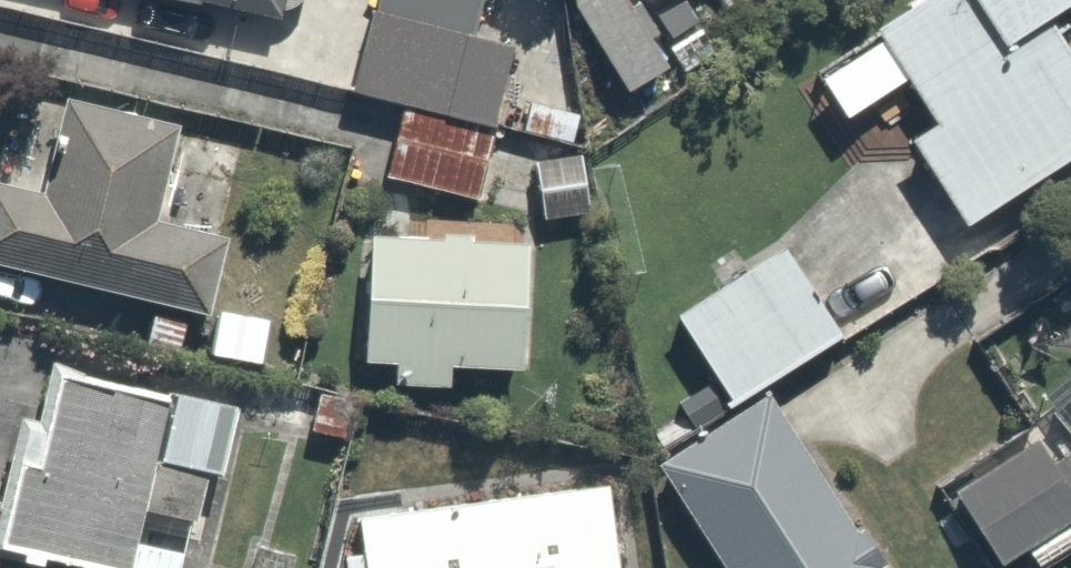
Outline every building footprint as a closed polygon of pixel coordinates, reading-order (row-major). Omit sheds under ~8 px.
[(289,13),(292,0),(228,0),(289,13)] [(354,90),(404,104),(495,129),(499,130),(524,39),(490,30),(498,0),(379,0),(354,90)] [(883,26),(939,117),(908,136),(960,218),(1070,149),(1070,32),(1057,9),(1070,0),(925,0),(883,26)] [(526,94),(518,133),(584,147),(592,109),(526,94)] [(203,315),(222,235),(191,228),(213,137),(71,103),(49,192),(0,180),(0,267),(203,315)] [(495,129),(404,104),(384,177),(474,202),(495,129)] [(596,155),(532,168),(542,222),(606,209),(596,155)] [(536,241),(379,234),(374,358),(405,360),(403,386),(458,389),(459,366),(530,369),(536,241)] [(784,248),(683,317),(741,402),(842,334),(784,248)] [(65,367),(52,416),(36,411),(10,506),(0,545),(89,567),(185,567),(212,464),(229,469),(244,414),(65,367)] [(355,402),(322,394),(313,431),(347,438),(355,402)] [(778,398),(668,464),(731,567),(880,567),(778,398)] [(1070,546),(1070,446),(1047,462),(1031,438),(955,489),(1004,562),(1027,547),(1040,566),(1070,546)] [(610,482),(361,515),(366,549),(346,551),(349,567),(622,567),(610,482)] [(0,545),(10,506),(0,503),(0,546),(0,545)]
